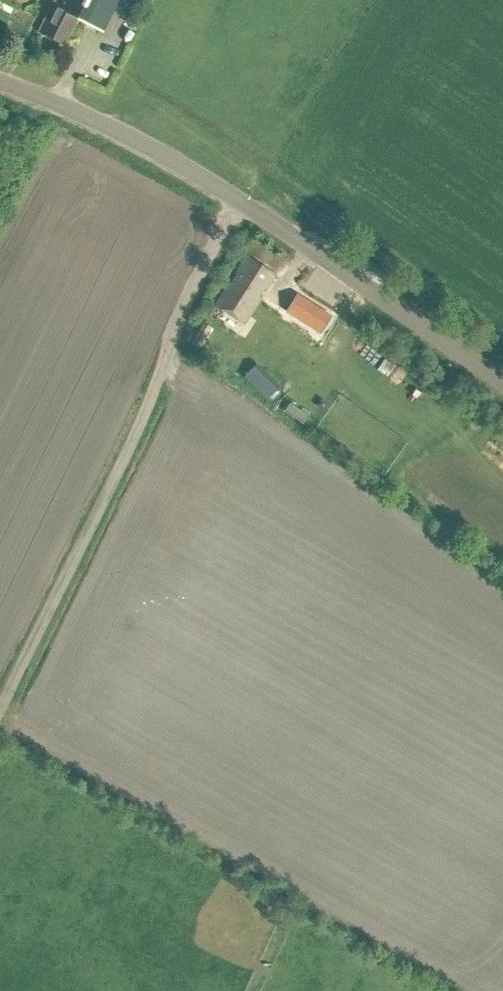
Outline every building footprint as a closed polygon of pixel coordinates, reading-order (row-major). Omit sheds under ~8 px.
[(119,0),(55,0),(39,33),(65,45),(77,19),(103,32),(119,0)] [(264,291),(275,274),(246,256),(235,274),(236,275),(230,285),(229,284),(215,305),(244,323),(261,298),(257,296),(262,289),(264,291)] [(333,315),(299,294),(287,311),(322,333),(333,315)] [(196,332),(204,337),(211,327),(202,322),(196,332)] [(267,400),(278,389),(254,365),(243,376),(267,400)]
